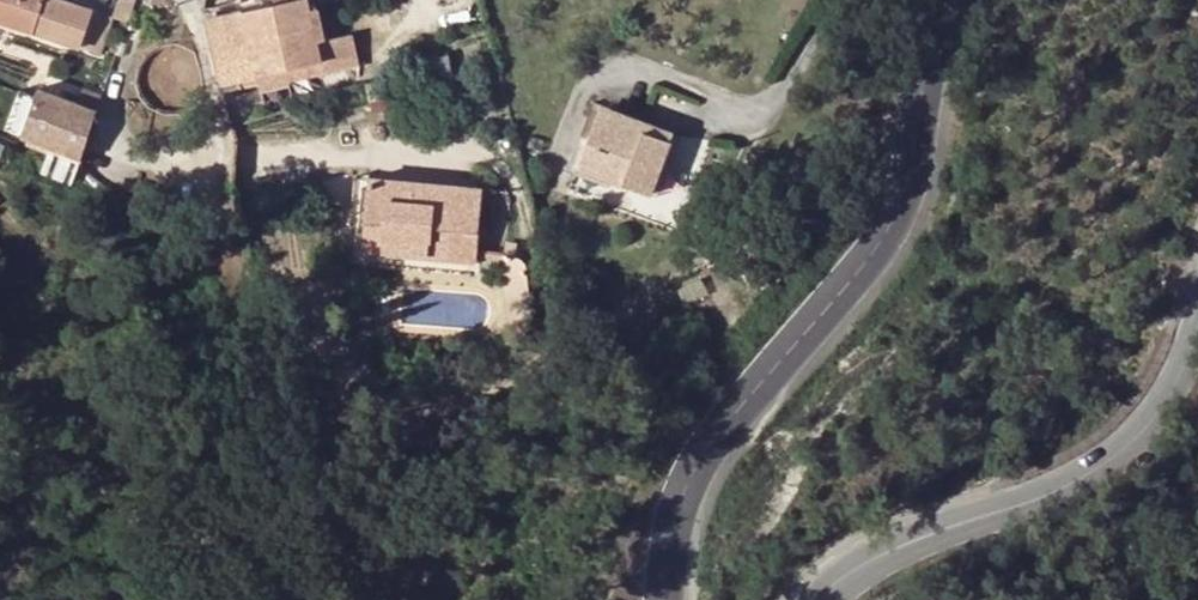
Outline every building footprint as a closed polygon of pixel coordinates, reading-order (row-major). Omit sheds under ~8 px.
[(101,53),(114,18),(64,0),(0,0),(0,18),(101,53)] [(134,0),(120,0),(114,18),(126,22),(134,0)] [(208,18),(224,83),(320,62),(307,0),(294,0),(275,4),(208,18)] [(321,62),(323,76),(361,67),(354,34),(320,42),(324,61),(321,62)] [(85,88),(78,105),(96,111),(102,95),(85,88)] [(82,156),(96,111),(61,99),(38,91),(20,138),(45,146),(81,159),(82,156)] [(598,114),(671,142),(675,132),(602,103),(598,114)] [(671,142),(598,114),(568,190),(589,198),(613,207),(622,182),(651,193),(671,142)] [(365,250),(474,261),(475,252),(482,189),(372,179),(365,250)]
